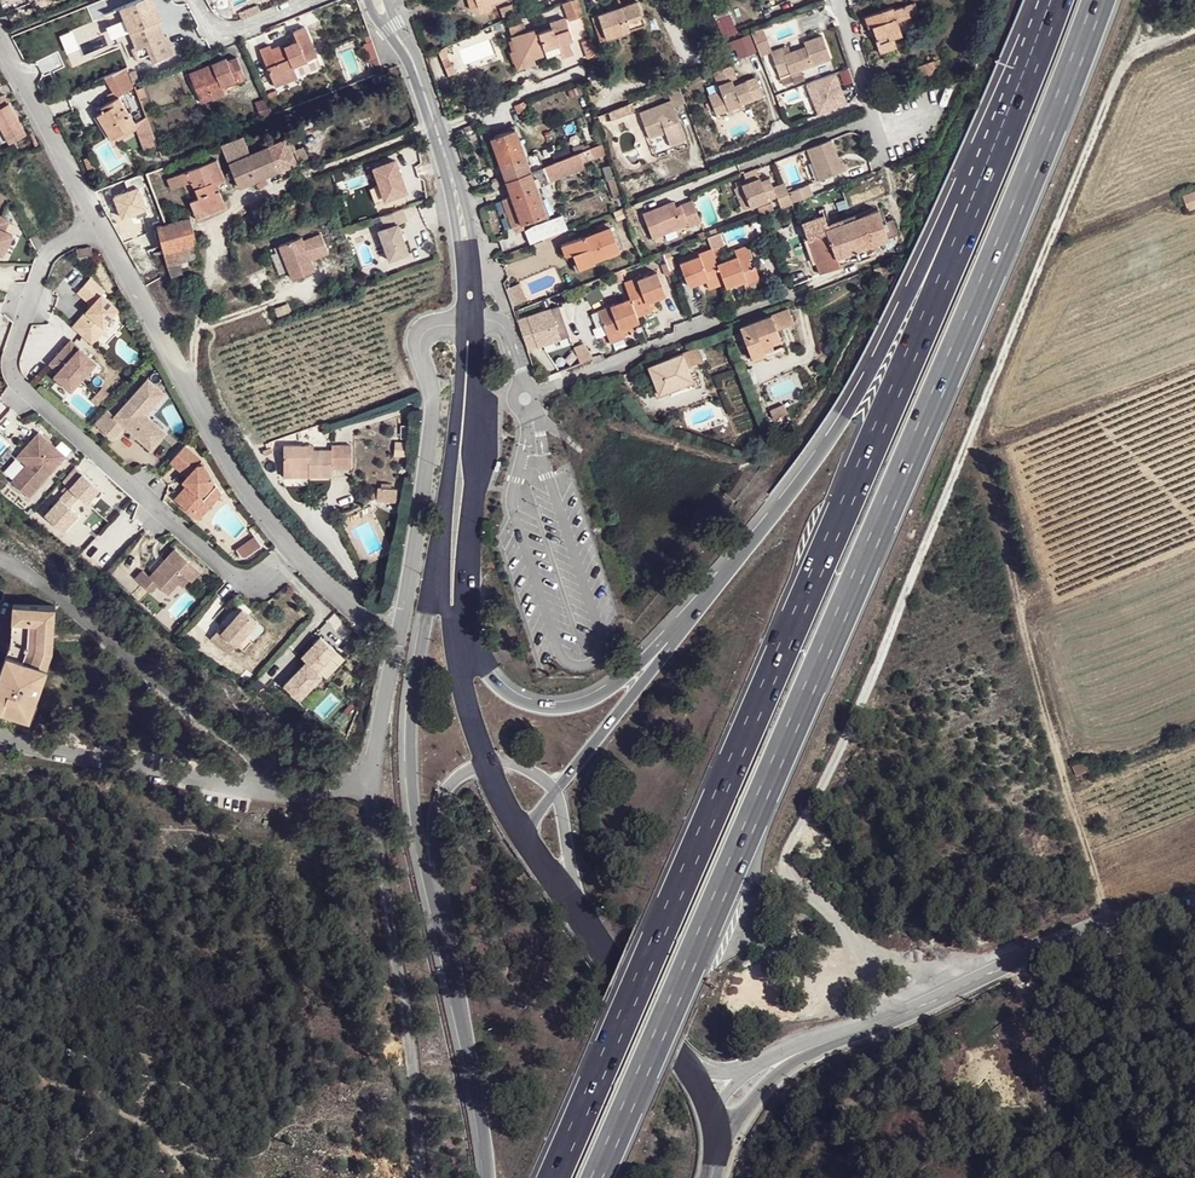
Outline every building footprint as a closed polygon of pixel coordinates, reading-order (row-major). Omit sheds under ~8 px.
[(120,8),(136,48),(133,50),(137,59),(150,54),(154,62),(175,53),(168,36),(165,37),(158,21),(161,20),(158,11),(153,0),(139,0),(120,8)] [(473,11),(479,14),(492,10),(490,3),(500,0),(470,0),(473,11)] [(566,2),(573,19),(586,13),(581,0),(570,0),(566,2)] [(601,41),(617,35),(629,31),(646,25),(638,1),(622,7),(620,4),(614,7),(614,9),(593,17),(601,41)] [(505,19),(515,14),(512,5),(502,9),(505,19)] [(718,5),(712,7),(716,17),(719,16),(718,13),(721,11),(718,5)] [(869,16),(873,28),(875,26),(880,40),(879,41),(883,53),(900,46),(897,37),(906,34),(902,22),(913,17),(909,6),(897,10),(896,6),(869,16)] [(136,48),(120,8),(114,10),(131,51),(133,50),(136,48)] [(163,9),(158,11),(161,20),(167,17),(163,9)] [(505,19),(502,21),(505,27),(517,21),(515,14),(505,19)] [(730,15),(718,21),(725,38),(737,33),(730,15)] [(534,29),(514,36),(523,61),(547,52),(548,55),(549,58),(561,54),(562,58),(574,54),(570,42),(573,41),(565,18),(550,23),(552,27),(536,33),(534,29)] [(759,54),(771,50),(762,25),(750,29),(759,54)] [(875,26),(873,28),(870,28),(876,42),(879,41),(880,40),(875,26)] [(260,50),(275,87),(298,77),(293,66),(317,57),(304,28),(294,32),(297,43),(273,53),(271,46),(260,50)] [(748,30),(728,39),(735,58),(756,50),(748,30)] [(629,31),(617,35),(620,45),(633,41),(629,31)] [(599,54),(593,35),(588,37),(589,39),(582,42),(588,58),(599,54)] [(785,55),(782,47),(771,52),(781,78),(832,58),(823,35),(805,43),(806,46),(785,55)] [(523,61),(514,36),(511,37),(515,50),(511,52),(517,71),(536,64),(535,60),(548,55),(547,52),(523,61)] [(379,59),(372,41),(363,45),(370,62),(379,59)] [(190,74),(199,94),(209,90),(212,98),(225,93),(223,89),(222,85),(235,79),(236,83),(246,79),(237,57),(227,62),(226,59),(190,74)] [(933,60),(914,67),(918,76),(936,69),(933,60)] [(732,66),(713,73),(720,92),(709,97),(714,111),(726,106),(727,111),(741,106),(763,97),(755,78),(739,84),(734,86),(730,76),(735,73),(732,66)] [(135,89),(133,84),(127,68),(101,79),(111,93),(115,99),(110,102),(97,110),(99,114),(97,115),(112,138),(114,137),(136,124),(119,98),(135,89)] [(739,84),(735,73),(730,76),(734,86),(739,84)] [(298,77),(275,87),(278,94),(301,85),(298,77)] [(222,85),(223,89),(236,83),(235,79),(222,85)] [(679,86),(667,90),(671,101),(639,114),(648,141),(665,134),(671,148),(687,141),(674,106),(685,102),(679,86)] [(47,87),(41,90),(46,97),(52,94),(47,87)] [(209,90),(199,94),(202,103),(212,98),(209,90)] [(6,93),(0,95),(0,124),(9,142),(28,132),(6,93)] [(115,99),(111,93),(106,95),(110,102),(115,99)] [(261,118),(272,114),(266,99),(254,103),(261,118)] [(523,103),(515,106),(518,114),(526,110),(523,103)] [(743,110),(741,106),(727,111),(726,106),(714,111),(718,120),(743,110)] [(327,115),(302,124),(304,129),(328,120),(327,115)] [(136,124),(114,137),(117,141),(138,129),(136,124)] [(506,180),(543,166),(537,152),(526,156),(516,129),(495,137),(493,131),(489,132),(480,135),(482,142),(491,138),(505,175),(496,178),(498,183),(499,184),(507,182),(506,180)] [(239,188),(279,171),(268,146),(254,153),(246,135),(222,144),(239,188)] [(290,137),(286,139),(291,152),(295,151),(296,150),(290,137)] [(268,146),(279,171),(296,164),(291,152),(286,139),(268,146)] [(830,140),(806,150),(818,180),(845,169),(841,160),(838,162),(830,140)] [(603,143),(590,148),(594,158),(607,154),(603,143)] [(308,158),(303,147),(296,150),(295,151),(299,162),(308,158)] [(585,168),(579,152),(543,166),(506,180),(507,182),(512,195),(523,223),(547,215),(537,187),(550,182),(549,181),(585,168)] [(217,160),(213,162),(221,183),(224,182),(217,160)] [(190,203),(195,216),(225,205),(220,191),(216,193),(213,186),(217,184),(221,183),(213,162),(167,180),(171,190),(191,182),(198,199),(190,203)] [(622,197),(611,166),(602,169),(614,201),(622,197)] [(780,208),(792,204),(783,183),(772,187),(767,173),(742,183),(751,206),(775,197),(780,208)] [(751,206),(742,183),(735,186),(744,209),(751,206)] [(808,184),(787,192),(792,204),(812,196),(808,184)] [(1183,196),(1189,210),(1194,208),(1194,191),(1183,196)] [(524,227),(523,223),(512,195),(502,200),(512,226),(517,231),(524,227)] [(700,222),(691,199),(674,206),(672,201),(641,213),(651,237),(685,223),(687,227),(700,222)] [(406,216),(402,204),(380,212),(384,224),(378,226),(389,257),(408,249),(398,219),(406,216)] [(225,205),(195,216),(197,219),(226,208),(225,205)] [(856,218),(844,223),(855,251),(858,260),(878,253),(876,244),(898,235),(892,220),(883,224),(879,210),(856,218)] [(842,218),(844,223),(856,218),(854,214),(842,218)] [(3,255),(6,249),(14,235),(5,231),(11,220),(0,215),(0,253),(3,255)] [(525,230),(530,244),(569,230),(563,215),(533,225),(525,230)] [(825,215),(802,224),(806,233),(816,263),(820,274),(841,267),(838,258),(855,251),(844,223),(829,228),(827,224),(825,215)] [(829,228),(844,223),(842,218),(827,224),(829,228)] [(157,226),(164,252),(197,244),(190,219),(157,226)] [(585,235),(569,242),(574,253),(577,263),(593,256),(594,260),(620,250),(611,226),(586,236),(585,235)] [(299,235),(277,245),(292,278),(314,268),(309,258),(327,250),(318,231),(301,239),(299,235)] [(698,240),(706,237),(706,236),(704,231),(696,234),(698,240)] [(719,232),(706,237),(712,249),(724,245),(719,232)] [(816,263),(806,233),(801,235),(812,265),(816,263)] [(574,253),(569,242),(562,245),(566,256),(574,253)] [(197,244),(164,252),(167,264),(180,262),(200,257),(197,244)] [(94,245),(79,247),(80,255),(95,253),(94,245)] [(698,251),(699,255),(701,259),(713,254),(709,247),(698,251)] [(721,275),(723,282),(725,286),(735,283),(739,292),(762,283),(754,265),(751,266),(745,250),(735,254),(736,256),(716,263),(721,275)] [(701,259),(699,255),(679,263),(687,285),(697,281),(696,278),(703,275),(705,281),(721,275),(716,263),(713,254),(701,259)] [(593,256),(577,263),(579,270),(596,264),(594,260),(593,256)] [(183,275),(180,262),(167,264),(172,277),(183,275)] [(656,271),(637,279),(638,284),(626,289),(629,298),(634,309),(650,303),(649,301),(656,297),(665,294),(656,271)] [(721,275),(705,281),(708,288),(723,282),(721,275)] [(93,304),(74,326),(94,343),(108,327),(105,325),(120,309),(103,294),(107,290),(92,276),(79,291),(93,304)] [(638,284),(637,279),(636,277),(623,282),(626,289),(638,284)] [(512,304),(525,299),(519,282),(505,287),(512,304)] [(659,308),(656,297),(649,301),(650,303),(653,310),(659,308)] [(639,321),(637,317),(634,309),(629,298),(597,311),(607,336),(622,330),(622,327),(628,326),(639,321)] [(571,335),(561,302),(515,318),(526,352),(571,335)] [(637,317),(653,310),(650,303),(634,309),(637,317)] [(789,307),(741,327),(753,358),(767,353),(763,346),(782,338),(778,328),(794,322),(789,307)] [(631,334),(628,326),(622,327),(622,330),(625,336),(631,334)] [(609,342),(625,336),(622,330),(607,336),(609,342)] [(73,339),(52,363),(60,371),(65,375),(61,379),(73,390),(99,362),(73,339)] [(566,367),(592,357),(583,342),(560,352),(566,367)] [(650,368),(659,389),(660,394),(694,381),(689,367),(704,361),(699,348),(650,368)] [(60,371),(56,375),(61,379),(65,375),(60,371)] [(108,410),(95,424),(114,441),(126,427),(152,450),(167,433),(147,415),(166,394),(149,379),(115,416),(108,410)] [(660,394),(659,389),(655,391),(658,400),(696,386),(694,381),(660,394)] [(111,393),(104,387),(93,400),(100,405),(111,393)] [(170,398),(166,394),(147,415),(167,433),(170,430),(155,415),(170,398)] [(34,458),(14,480),(31,496),(68,455),(41,431),(24,449),(34,458)] [(304,443),(278,443),(277,468),(300,467),(299,464),(304,464),(303,475),(328,475),(328,468),(328,464),(348,464),(349,443),(328,444),(328,448),(309,448),(305,448),(304,443)] [(185,446),(171,462),(188,476),(192,480),(188,485),(175,499),(198,520),(222,493),(202,461),(185,446)] [(24,449),(20,455),(29,463),(34,458),(24,449)] [(277,468),(276,475),(303,475),(304,464),(299,464),(300,467),(277,468)] [(101,490),(76,467),(63,481),(66,484),(80,497),(88,504),(101,490)] [(188,476),(184,481),(188,485),(192,480),(188,476)] [(80,497),(66,484),(61,491),(64,494),(45,514),(65,533),(81,515),(72,506),(80,497)] [(394,501),(396,487),(379,484),(377,498),(394,501)] [(264,544),(257,534),(238,549),(243,554),(243,555),(244,555),(245,555),(246,556),(247,556),(248,556),(249,555),(264,544)] [(145,569),(139,577),(153,590),(160,583),(167,589),(177,578),(180,581),(184,585),(191,578),(193,580),(202,570),(177,547),(152,576),(145,569)] [(177,578),(167,589),(170,592),(180,581),(177,578)] [(30,721),(53,650),(56,606),(14,604),(12,642),(0,677),(0,711),(30,721)] [(221,627),(214,635),(232,651),(260,620),(245,607),(225,630),(221,627)] [(342,649),(322,631),(300,655),(303,657),(321,673),(342,649)] [(321,673),(303,657),(276,684),(298,704),(325,677),(321,673)] [(1086,760),(1072,765),(1077,775),(1089,770),(1086,760)] [(1185,944),(1191,953),(1194,951),(1194,943),(1193,939),(1185,944)]
